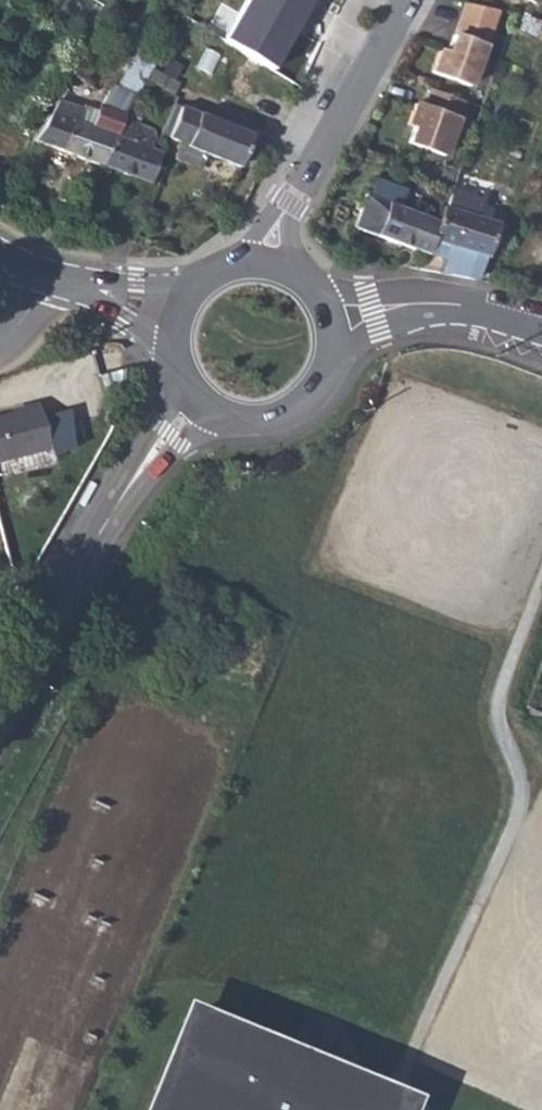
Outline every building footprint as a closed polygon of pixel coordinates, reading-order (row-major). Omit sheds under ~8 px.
[(240,27),(272,46),(299,0),(255,0),(240,27)] [(471,85),(501,10),(467,1),(449,53),(442,50),(433,70),(471,85)] [(84,63),(76,75),(87,81),(95,69),(84,63)] [(151,70),(145,81),(160,87),(175,95),(179,83),(151,70)] [(145,81),(137,96),(142,99),(152,103),(160,87),(145,81)] [(71,85),(36,142),(105,166),(126,112),(137,96),(114,86),(103,105),(95,127),(82,122),(86,109),(77,105),(82,93),(76,92),(77,87),(71,85)] [(261,92),(246,85),(241,96),(255,103),(261,92)] [(463,103),(431,91),(424,109),(456,122),(463,103)] [(126,112),(105,166),(151,183),(162,151),(153,147),(156,139),(151,127),(142,123),(149,105),(141,102),(142,99),(137,96),(126,112)] [(424,109),(414,105),(406,126),(413,128),(407,144),(443,158),(456,122),(424,109)] [(179,108),(169,137),(185,143),(186,146),(238,167),(250,135),(179,108)] [(371,181),(365,200),(380,205),(386,192),(387,186),(371,181)] [(380,205),(365,200),(363,199),(358,211),(353,210),(351,216),(356,218),(351,231),(424,257),(436,225),(399,212),(404,199),(386,192),(380,205)] [(424,257),(418,274),(476,282),(495,228),(474,222),(481,205),(448,195),(436,225),(424,257)] [(0,420),(0,464),(51,451),(40,406),(19,412),(19,414),(0,420)] [(51,428),(50,434),(85,436),(86,410),(60,409),(59,429),(51,428)] [(310,1071),(191,1023),(155,1109),(399,1109),(400,1107),(339,1082),(310,1071)]
